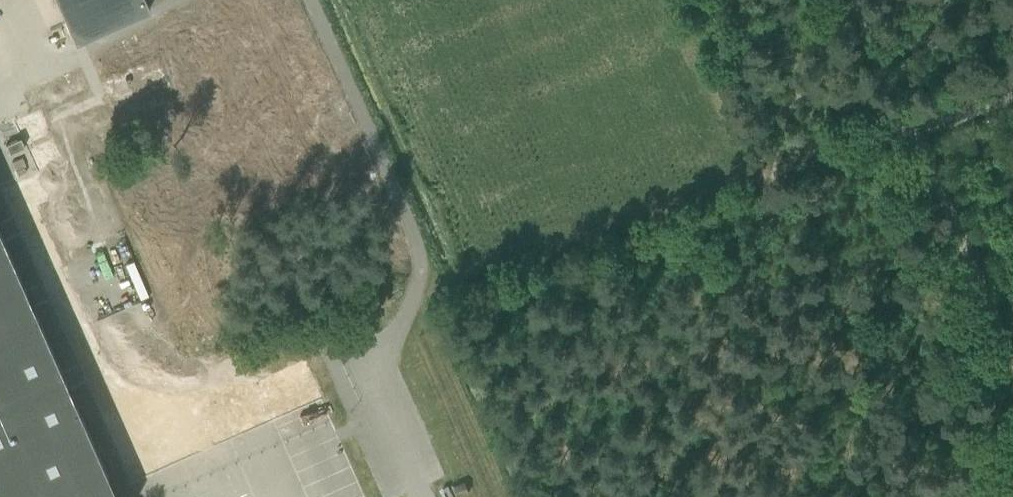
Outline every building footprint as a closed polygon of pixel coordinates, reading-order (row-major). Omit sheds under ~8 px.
[(60,6),(75,40),(150,8),(147,0),(58,0),(60,6)] [(11,73),(0,44),(0,77),(11,73)] [(25,95),(32,110),(35,117),(91,91),(80,68),(65,76),(35,90),(25,95)] [(79,185),(53,131),(31,142),(57,195),(79,185)] [(6,144),(10,154),(11,153),(25,147),(21,138),(7,144),(6,144)] [(109,476),(93,439),(78,406),(69,384),(64,374),(56,357),(42,325),(0,229),(0,496),(118,496),(109,476)]
